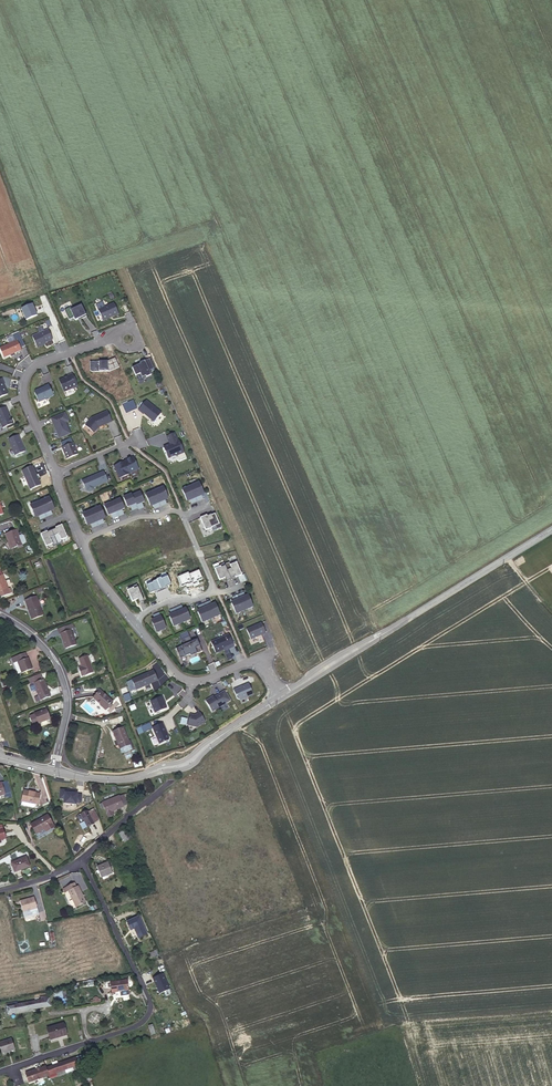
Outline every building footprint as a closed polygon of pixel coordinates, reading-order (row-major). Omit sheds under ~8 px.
[(119,315),(114,303),(111,304),(111,305),(99,311),(103,321),(119,315)] [(37,316),(32,304),(21,309),(23,314),(24,314),(27,321),(37,316)] [(87,315),(81,305),(71,310),(69,307),(64,310),(69,321),(74,318),(76,321),(87,315)] [(53,341),(48,329),(32,336),(37,349),(46,345),(45,344),(53,341)] [(14,340),(18,339),(20,347),(23,346),(20,333),(13,335),(14,340)] [(17,340),(0,347),(0,349),(4,359),(21,351),(17,340)] [(119,367),(115,358),(108,361),(88,362),(88,366),(91,366),(90,370),(92,372),(108,372),(110,371),(119,367)] [(154,368),(150,359),(140,363),(141,364),(132,368),(136,377),(141,374),(143,379),(151,375),(149,371),(154,368)] [(78,386),(72,374),(59,379),(64,392),(78,386)] [(54,397),(49,385),(44,387),(44,388),(35,391),(39,403),(54,397)] [(162,412),(147,400),(138,411),(141,414),(143,412),(154,422),(162,412)] [(6,407),(0,410),(0,423),(3,429),(13,424),(6,407)] [(113,422),(107,411),(92,418),(85,425),(95,434),(99,428),(113,422)] [(70,422),(65,412),(51,418),(59,439),(71,434),(66,424),(70,422)] [(178,442),(175,433),(166,437),(169,444),(164,447),(169,460),(185,453),(180,442),(178,442)] [(26,452),(18,435),(8,439),(15,456),(26,452)] [(79,455),(73,443),(62,447),(67,460),(79,455)] [(140,470),(134,457),(113,466),(119,480),(131,475),(130,474),(140,470)] [(41,485),(33,466),(22,470),(30,490),(41,485)] [(109,482),(104,471),(81,481),(86,492),(88,491),(88,492),(90,493),(93,492),(94,490),(94,488),(109,482)] [(199,482),(191,486),(197,501),(201,499),(199,495),(201,494),(204,493),(199,482)] [(191,486),(183,489),(187,500),(190,499),(192,498),(193,502),(197,501),(191,486)] [(161,487),(153,491),(160,506),(163,504),(161,500),(163,499),(166,498),(161,487)] [(153,491),(145,494),(149,505),(152,504),(154,503),(156,508),(160,506),(153,491)] [(140,492),(132,495),(137,508),(138,509),(142,507),(140,503),(142,502),(144,501),(140,492)] [(131,493),(124,496),(128,506),(130,506),(132,505),(134,509),(137,508),(132,495),(131,493)] [(56,510),(50,497),(40,502),(46,515),(56,510)] [(120,498),(113,501),(119,516),(123,514),(121,509),(123,509),(124,508),(120,498)] [(119,516),(113,501),(105,505),(109,514),(111,514),(113,513),(115,517),(119,516)] [(46,515),(40,502),(30,506),(35,519),(46,515)] [(101,505),(93,509),(99,524),(103,522),(101,518),(103,517),(106,516),(101,505)] [(93,509),(85,512),(89,523),(92,522),(94,521),(96,526),(99,524),(93,509)] [(207,516),(201,519),(206,531),(212,528),(213,531),(222,527),(215,514),(208,518),(207,516)] [(56,530),(52,531),(57,543),(68,538),(62,525),(55,528),(56,530)] [(8,542),(11,549),(22,545),(16,529),(5,534),(8,542)] [(57,543),(52,531),(48,533),(47,532),(40,535),(46,548),(57,543)] [(225,565),(226,566),(231,579),(236,577),(236,579),(243,576),(237,563),(230,565),(229,563),(225,565)] [(231,579),(226,566),(222,568),(221,567),(215,570),(220,582),(226,579),(227,582),(232,580),(231,579)] [(0,571),(0,596),(0,597),(12,593),(10,588),(8,588),(1,571),(0,571)] [(134,588),(127,591),(132,603),(138,600),(140,603),(144,602),(139,588),(135,590),(134,588)] [(243,592),(230,598),(237,614),(254,606),(248,594),(244,595),(243,592)] [(43,615),(36,596),(25,600),(32,619),(43,615)] [(221,615),(215,602),(211,604),(210,600),(196,606),(203,623),(221,615)] [(191,621),(186,609),(178,612),(183,624),(191,621)] [(183,624),(178,612),(169,616),(174,629),(183,624)] [(167,630),(161,617),(151,621),(156,634),(167,630)] [(76,645),(71,629),(74,628),(73,623),(57,629),(59,633),(60,633),(66,648),(76,645)] [(266,633),(261,623),(246,629),(251,640),(266,633)] [(235,646),(229,634),(211,642),(217,655),(235,646)] [(192,642),(190,637),(182,640),(184,646),(176,648),(181,660),(190,655),(191,658),(203,652),(198,640),(192,642)] [(20,670),(21,673),(32,669),(28,658),(27,658),(25,653),(11,658),(13,663),(17,662),(20,670)] [(94,672),(87,655),(79,658),(82,666),(78,668),(82,676),(85,675),(94,672)] [(158,681),(153,670),(131,680),(136,692),(158,681)] [(40,674),(29,679),(31,684),(33,683),(42,679),(40,674)] [(37,702),(50,696),(43,679),(42,679),(33,683),(36,690),(39,695),(34,697),(37,702)] [(254,695),(249,685),(234,691),(238,702),(254,695)] [(113,702),(100,690),(94,698),(106,709),(113,702)] [(231,702),(225,691),(206,702),(212,713),(231,702)] [(168,709),(163,697),(151,702),(156,714),(168,709)] [(50,719),(46,709),(34,713),(35,714),(30,716),(33,724),(38,722),(38,723),(50,719)] [(206,722),(200,713),(196,716),(190,715),(187,726),(197,729),(206,722)] [(170,740),(163,724),(153,728),(160,745),(170,740)] [(130,744),(123,727),(113,731),(120,748),(130,744)] [(5,782),(0,783),(0,796),(8,793),(5,782)] [(38,804),(40,794),(24,790),(22,801),(38,804)] [(135,797),(133,791),(124,795),(126,801),(135,797)] [(123,805),(120,796),(120,795),(103,802),(103,803),(100,804),(102,809),(105,807),(108,817),(114,815),(112,811),(119,808),(119,807),(124,806),(123,805)] [(94,823),(87,811),(81,814),(88,827),(94,823)] [(54,827),(48,815),(31,824),(36,833),(44,828),(46,831),(54,827)] [(119,832),(124,843),(132,838),(127,828),(119,832)] [(81,847),(75,844),(73,842),(72,844),(68,839),(67,840),(71,851),(72,850),(77,853),(81,847)] [(15,872),(30,866),(26,857),(11,863),(15,872)] [(112,873),(108,862),(97,867),(98,870),(99,872),(101,877),(102,877),(106,875),(112,873)] [(86,901),(77,886),(76,886),(74,882),(66,887),(68,891),(76,906),(86,901)] [(37,907),(34,897),(19,901),(23,912),(37,907)] [(146,934),(139,916),(127,921),(131,929),(134,928),(138,937),(146,934)] [(164,973),(153,977),(160,994),(171,989),(164,973)] [(128,990),(127,980),(110,982),(112,992),(128,990)] [(50,1006),(48,995),(40,997),(41,1000),(42,1007),(50,1006)] [(8,1013),(42,1007),(41,1000),(17,1005),(17,1001),(6,1003),(7,1008),(8,1013)] [(67,1035),(63,1023),(47,1028),(50,1039),(60,1036),(67,1035)] [(11,1039),(0,1042),(0,1047),(2,1052),(14,1048),(11,1039)] [(56,1072),(65,1069),(74,1066),(83,1063),(80,1055),(46,1067),(46,1066),(40,1068),(35,1069),(26,1073),(29,1082),(31,1081),(32,1081),(49,1075),(50,1078),(57,1076),(56,1072)]
